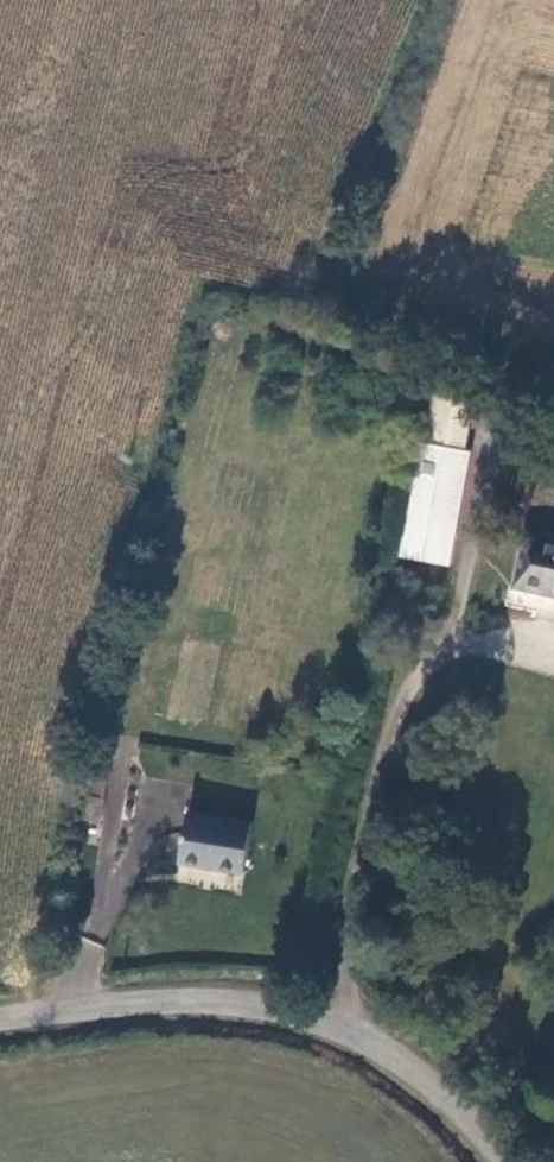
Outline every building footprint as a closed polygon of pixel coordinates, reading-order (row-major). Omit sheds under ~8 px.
[(420,440),(467,449),(477,395),(430,386),(420,440)] [(446,561),(467,449),(420,440),(399,553),(446,561)] [(531,534),(520,584),(553,592),(553,539),(531,534)] [(254,818),(193,809),(185,859),(246,868),(254,818)]
